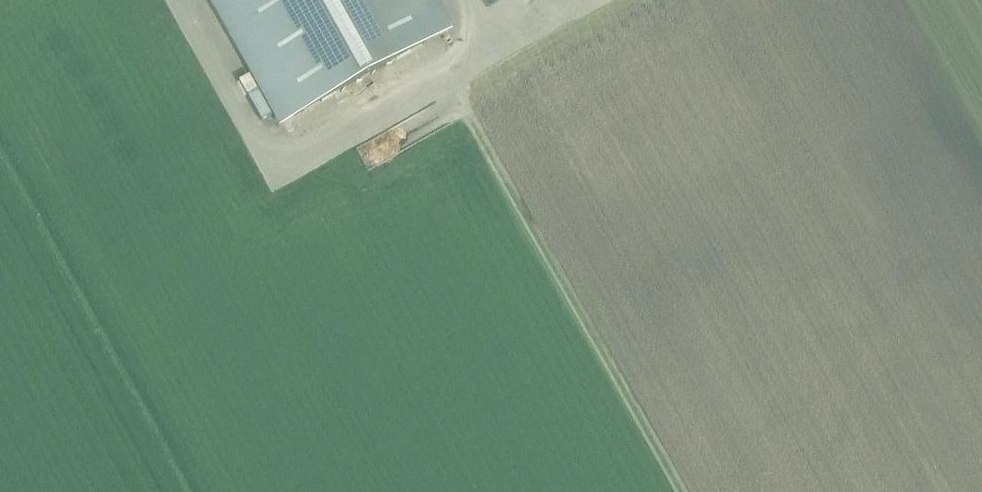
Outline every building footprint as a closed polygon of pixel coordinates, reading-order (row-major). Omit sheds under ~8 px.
[(282,123),(448,30),(431,0),(213,0),(282,123)]
